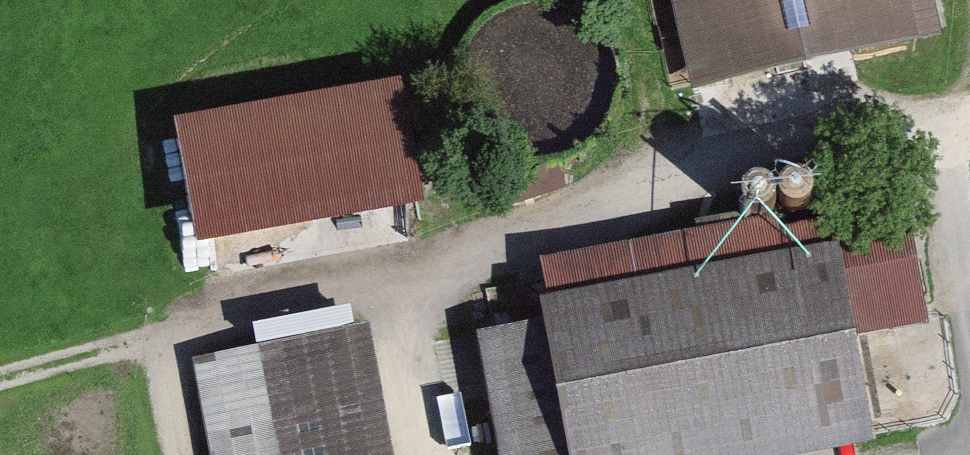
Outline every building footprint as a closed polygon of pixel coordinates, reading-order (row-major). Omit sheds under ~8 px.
[(692,95),(944,38),(935,0),(670,0),(692,95)] [(570,122),(565,30),(464,36),(469,128),(570,122)] [(402,88),(175,127),(196,252),(423,213),(402,88)] [(477,337),(499,454),(814,454),(871,445),(852,336),(924,323),(904,211),(780,234),(777,222),(541,265),(548,303),(537,305),(540,325),(477,337)] [(196,363),(213,454),(394,454),(370,331),(196,363)]
